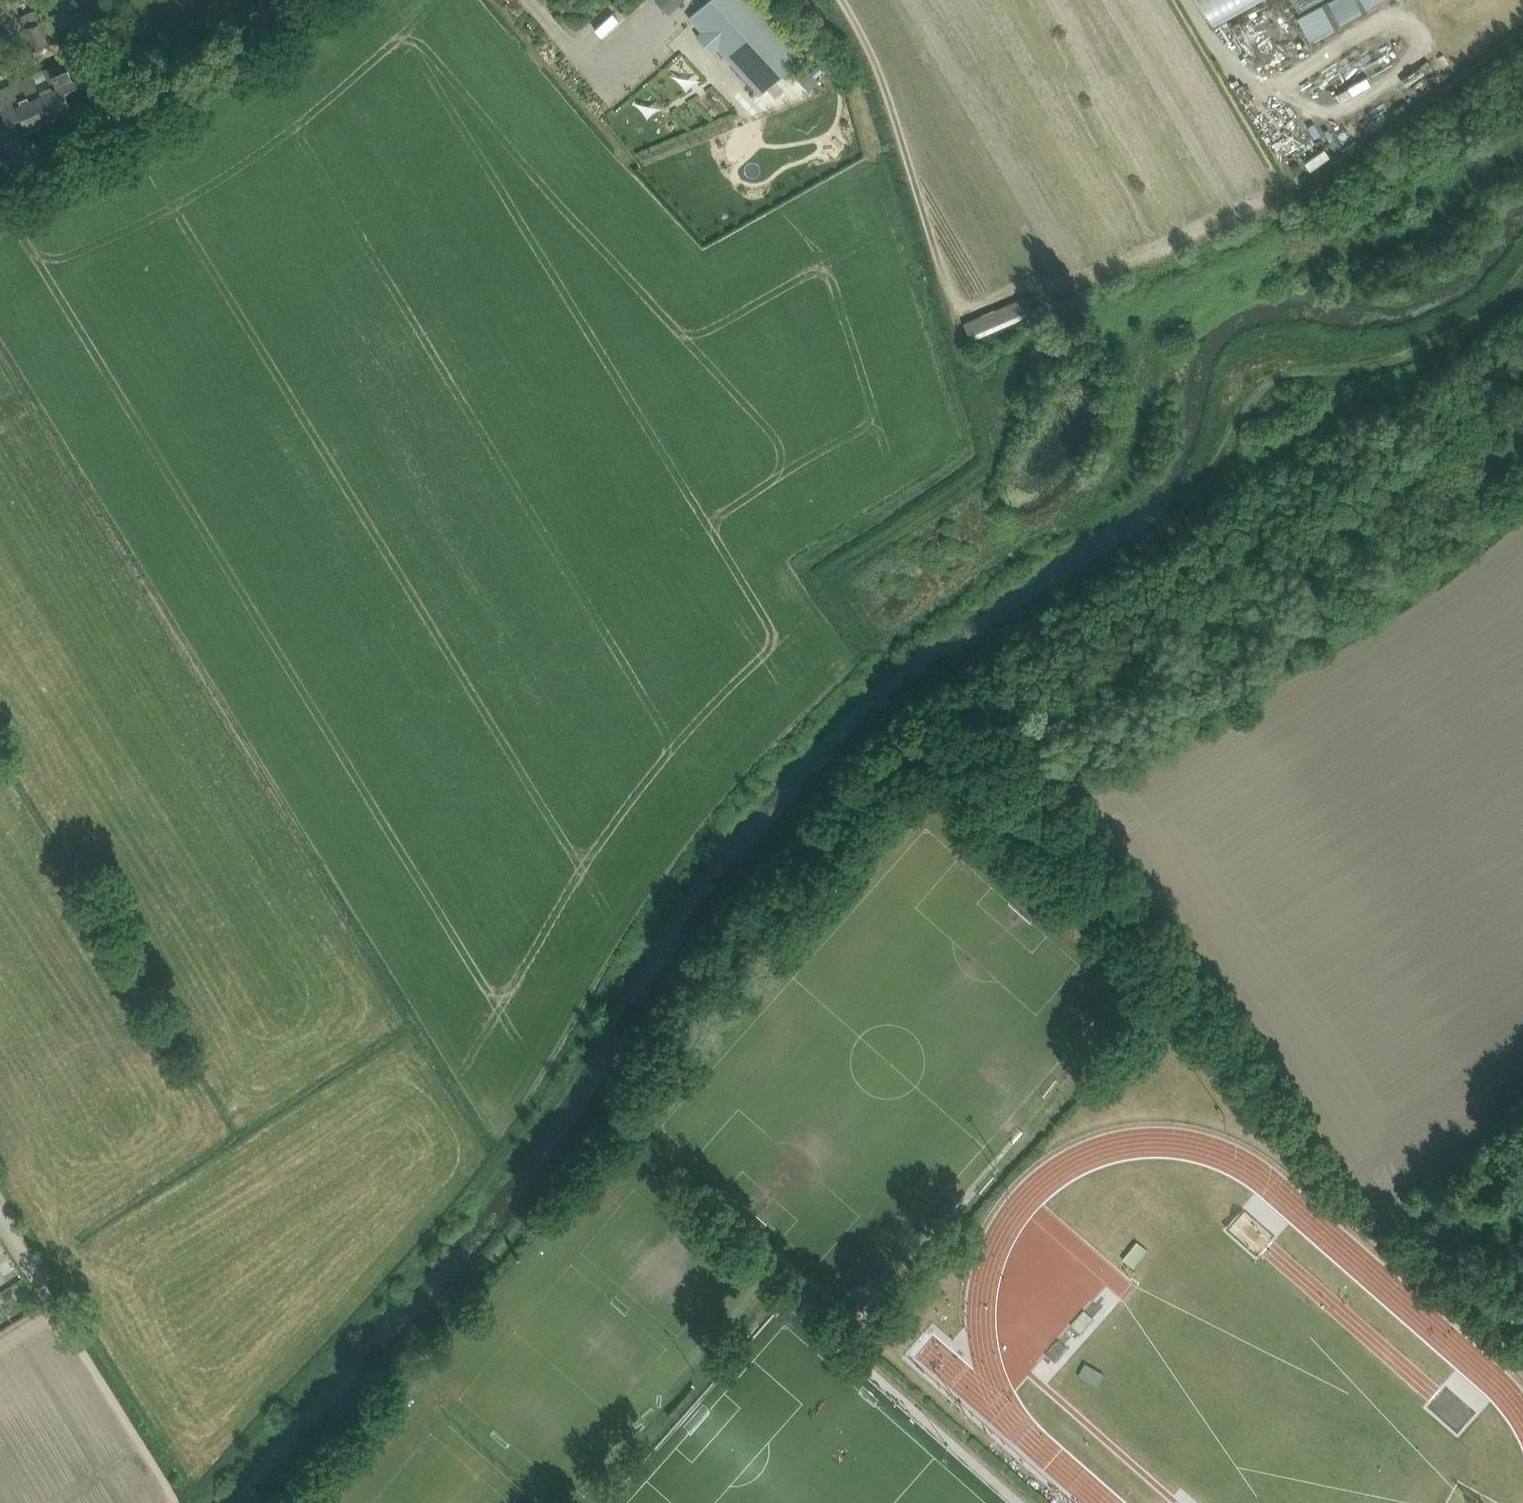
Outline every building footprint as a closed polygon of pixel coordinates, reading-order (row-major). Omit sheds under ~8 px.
[(669,12),(681,0),(658,0),(669,12)] [(687,18),(700,32),(696,35),(713,53),(717,49),(760,95),(806,53),(756,0),(706,0),(696,9),(687,18)] [(1274,0),(1212,0),(1223,23),(1274,0)] [(1307,13),(1343,0),(1302,0),(1307,13)] [(1318,42),(1407,5),(1405,0),(1343,0),(1307,15),(1318,42)] [(90,7),(71,16),(84,43),(103,34),(90,7)] [(34,49),(49,42),(39,20),(24,27),(34,49)] [(33,74),(21,79),(28,94),(35,91),(49,120),(74,108),(65,91),(80,84),(68,58),(44,69),(33,74)] [(808,69),(799,78),(809,88),(818,80),(808,69)] [(49,120),(35,91),(28,94),(21,79),(0,88),(0,103),(11,127),(25,120),(29,129),(49,120)] [(1025,296),(963,322),(969,334),(1030,308),(1025,296)]
